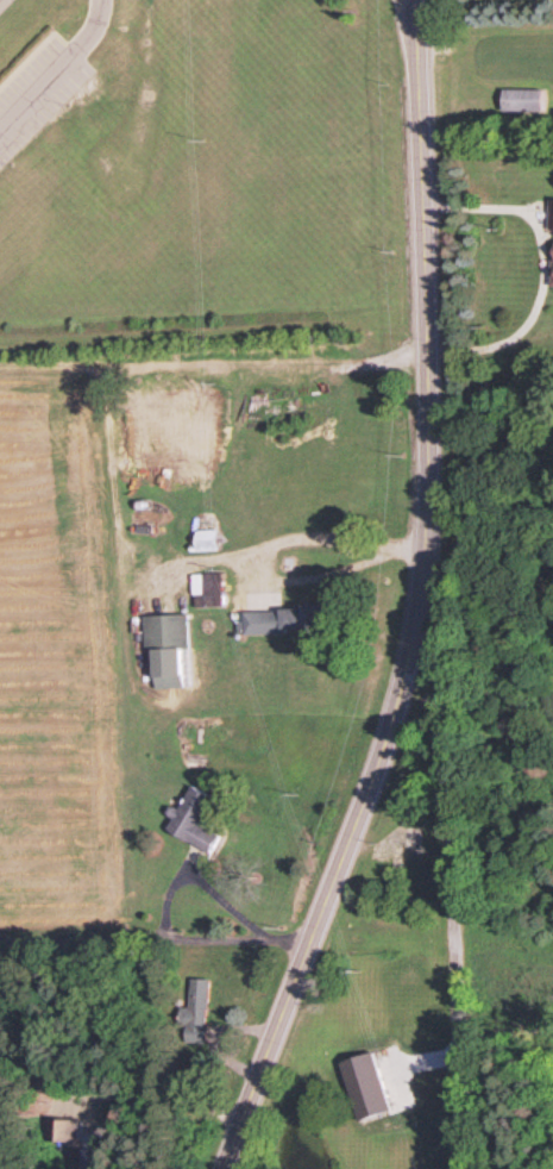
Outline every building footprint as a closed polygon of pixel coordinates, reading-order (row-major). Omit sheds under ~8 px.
[(542,113),(542,91),(498,91),(498,113),(542,113)] [(197,461),(155,461),(155,478),(197,478),(197,461)] [(214,552),(214,532),(190,532),(190,552),(214,552)] [(190,575),(190,608),(219,608),(219,575),(190,575)] [(317,610),(239,611),(239,635),(318,634),(317,610)] [(182,689),(181,652),(187,651),(186,616),(143,618),(145,690),(182,689)] [(209,856),(218,837),(200,829),(214,800),(186,786),(163,834),(209,856)] [(176,1045),(203,1046),(205,979),(187,978),(186,1009),(177,1009),(176,1045)] [(74,1121),(42,1121),(42,1143),(74,1143),(74,1121)]
